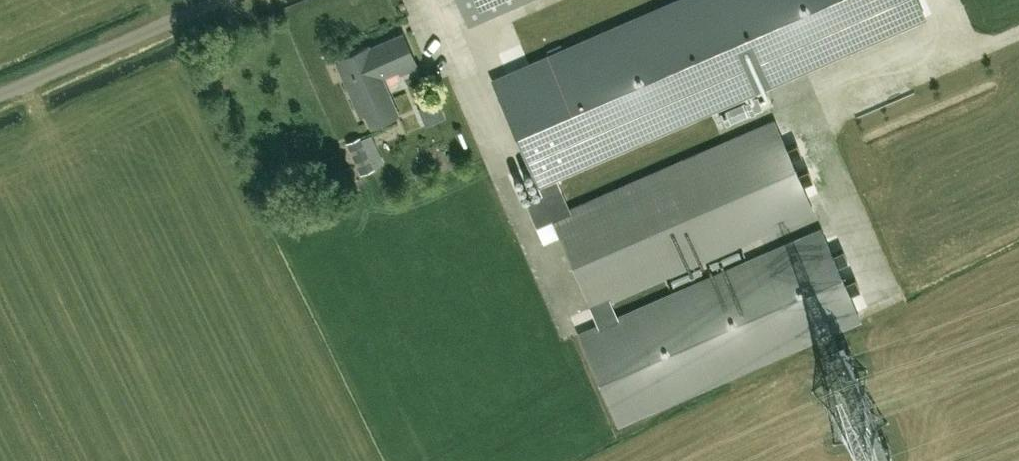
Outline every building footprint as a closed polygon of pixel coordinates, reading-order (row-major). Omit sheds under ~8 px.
[(470,24),(525,0),(459,0),(470,24)] [(493,79),(538,185),(556,177),(925,17),(917,0),(676,0),(493,79)] [(400,112),(385,79),(418,64),(403,31),(370,45),(369,43),(336,58),(360,113),(365,111),(371,124),(400,112)] [(426,124),(444,116),(438,101),(419,110),(426,124)] [(542,194),(526,201),(536,226),(542,240),(559,233),(591,307),(609,299),(608,299),(813,211),(774,121),(570,209),(557,179),(556,177),(538,185),(542,194)] [(374,169),(360,136),(347,142),(360,174),(374,169)] [(519,142),(503,146),(506,159),(521,156),(519,142)] [(598,325),(578,334),(618,424),(831,331),(860,319),(831,252),(821,229),(616,317),(609,299),(591,307),(598,325)]
